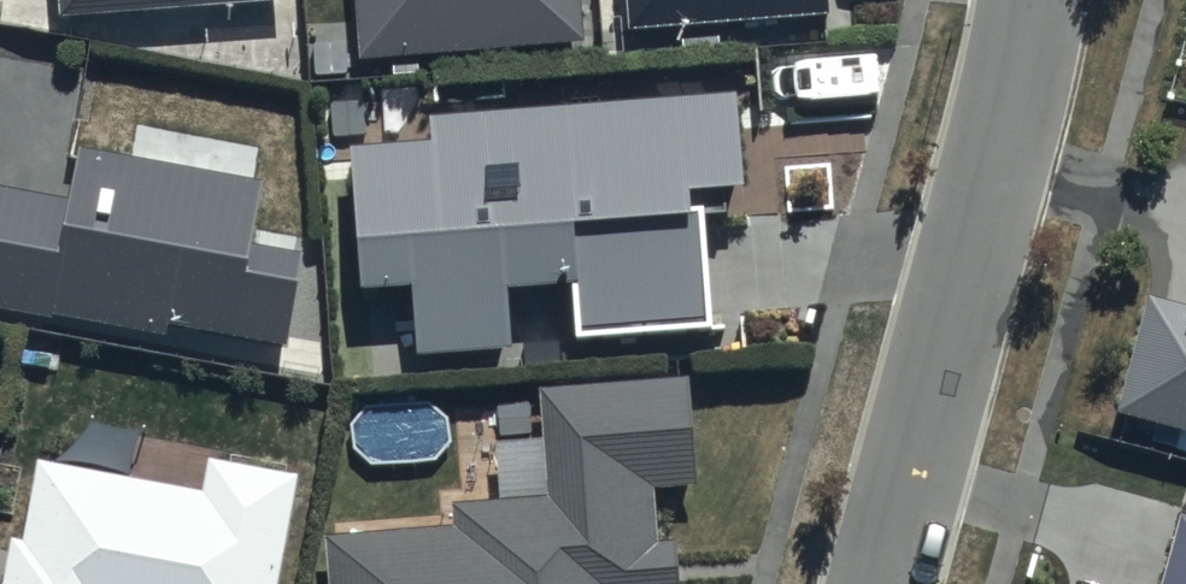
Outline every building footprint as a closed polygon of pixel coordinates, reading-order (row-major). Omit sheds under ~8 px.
[(63,21),(286,6),(285,0),(61,0),(63,21)] [(364,61),(584,47),(581,0),(360,0),(364,61)] [(633,34),(850,17),(849,0),(630,0),(633,34)] [(433,152),(354,158),(364,304),(415,300),(420,367),(517,360),(513,300),(575,296),(579,348),(716,338),(707,224),(729,222),(727,202),(748,201),(741,100),(430,123),(433,152)] [(0,186),(0,319),(183,349),(185,334),(299,353),(316,253),(262,244),(272,185),(79,152),(72,198),(0,186)] [(1147,300),(1112,429),(1185,449),(1185,310),(1147,300)] [(679,552),(659,553),(655,497),(699,494),(692,386),(541,396),(549,503),(455,509),(456,534),(329,543),(332,583),(681,583),(679,552)] [(42,467),(27,548),(11,545),(4,583),(282,583),(302,481),(213,464),(207,498),(42,467)] [(1184,527),(1168,583),(1185,583),(1185,527),(1184,527)]
